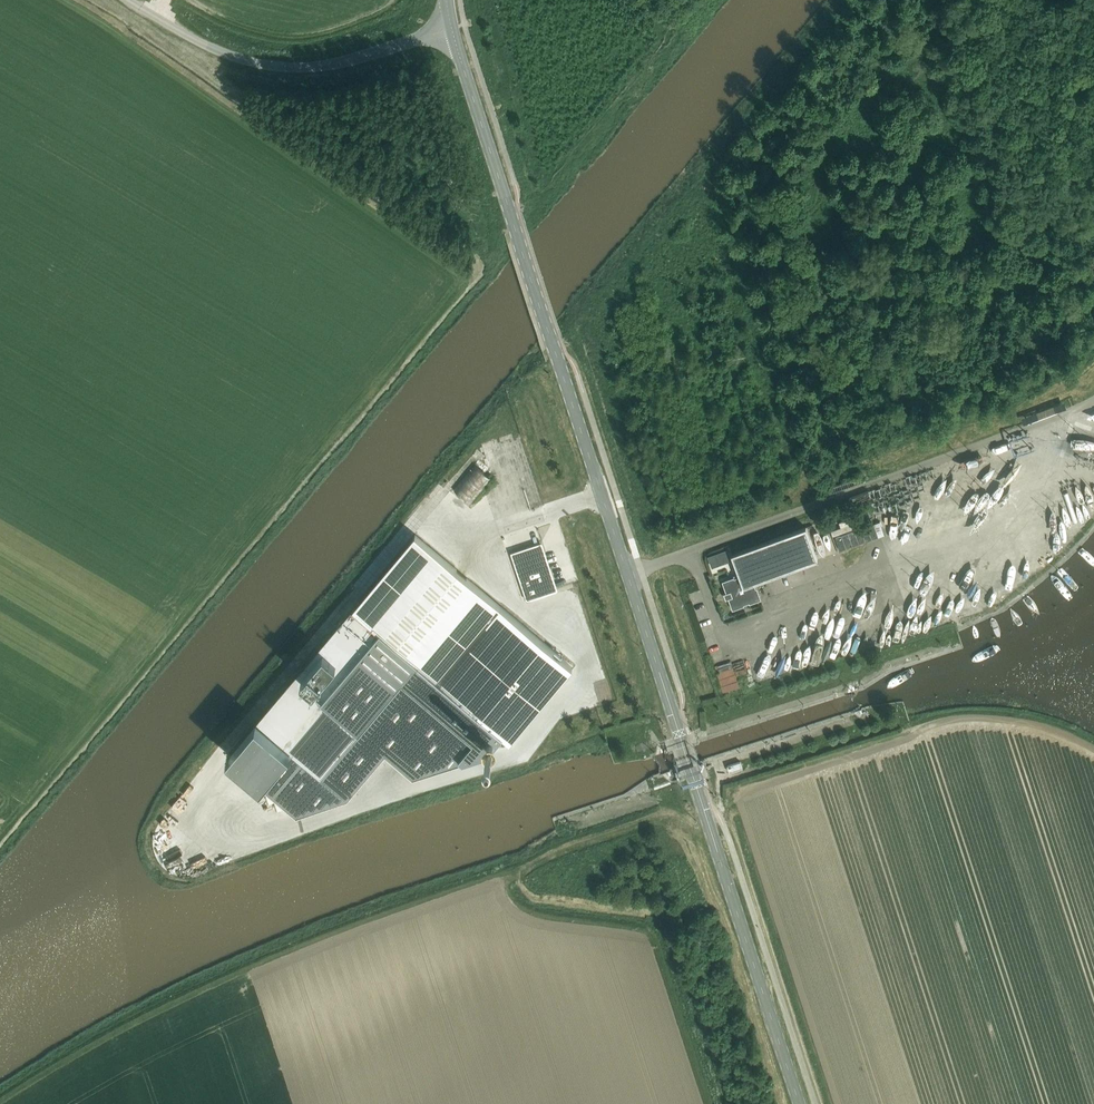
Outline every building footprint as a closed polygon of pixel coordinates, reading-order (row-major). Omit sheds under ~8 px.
[(471,505),(492,480),(475,465),(454,491),(471,505)] [(845,508),(830,515),(832,521),(848,514),(845,508)] [(834,535),(859,527),(858,522),(856,517),(841,522),(842,527),(833,530),(834,535)] [(836,538),(841,551),(886,534),(881,521),(836,538)] [(754,583),(817,560),(806,527),(731,554),(739,576),(734,578),(734,577),(722,581),(726,593),(730,592),(732,597),(728,598),(732,610),(744,606),(744,605),(749,603),(749,604),(761,600),(757,588),(756,588),(754,583)] [(345,616),(256,720),(322,776),(414,667),(502,735),(509,741),(572,667),(500,607),(500,606),(414,536),(346,617),(345,616)] [(529,598),(555,590),(541,546),(532,549),(531,547),(526,549),(527,551),(514,555),(520,572),(517,573),(520,582),(523,581),(529,598)] [(689,605),(696,603),(694,593),(687,595),(689,605)] [(543,609),(557,607),(555,594),(541,596),(543,609)] [(256,720),(227,754),(244,769),(297,813),(348,797),(385,753),(413,776),(488,752),(502,735),(414,667),(322,776),(256,720)] [(740,762),(727,766),(729,772),(742,768),(740,762)] [(219,785),(227,777),(220,770),(212,778),(219,785)] [(224,791),(234,782),(228,777),(219,786),(224,791)]
